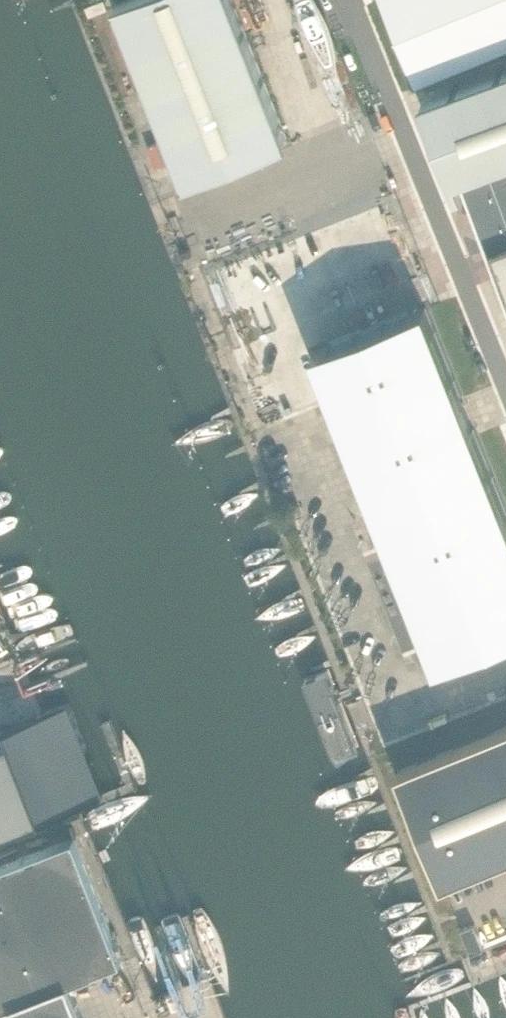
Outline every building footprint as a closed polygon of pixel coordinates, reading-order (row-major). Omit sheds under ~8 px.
[(234,158),(286,137),(231,0),(125,0),(115,4),(185,178),(234,158)] [(416,76),(505,39),(505,0),(385,0),(416,76)] [(430,90),(459,170),(465,168),(476,197),(469,200),(471,202),(472,204),(473,207),(473,209),(474,211),(475,214),(476,216),(477,221),(484,219),(493,243),(492,243),(505,282),(505,61),(430,90)] [(312,351),(435,668),(505,640),(505,512),(425,307),(312,351)] [(324,660),(302,669),(331,744),(353,735),(324,660)] [(0,743),(0,835),(41,819),(103,796),(67,704),(5,728),(10,739),(0,743)] [(443,883),(505,857),(505,726),(397,770),(443,883)] [(94,971),(122,961),(74,838),(0,867),(0,1010),(69,983),(95,973),(94,971)] [(69,983),(0,1010),(0,1017),(83,1017),(69,983)]
